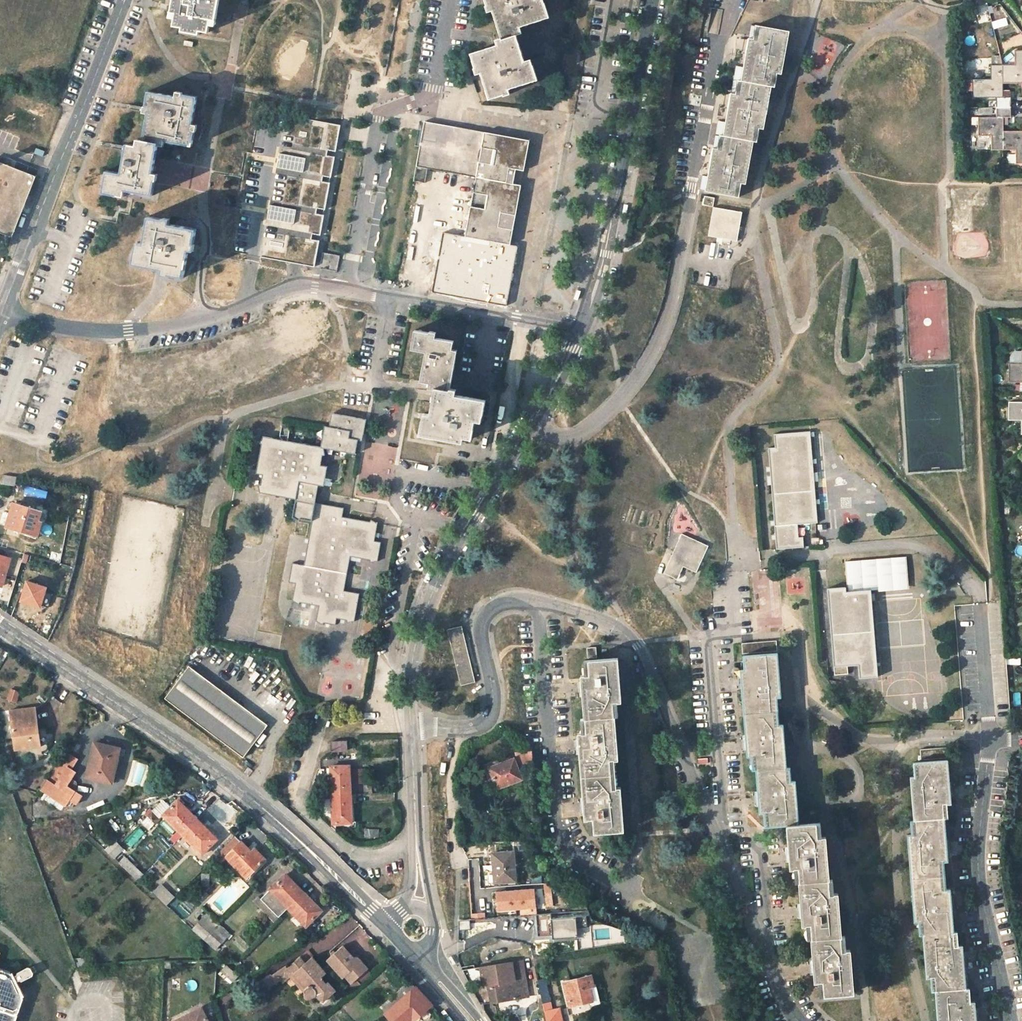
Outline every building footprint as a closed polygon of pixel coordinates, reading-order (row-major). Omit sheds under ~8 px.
[(170,10),(174,11),(171,25),(180,26),(180,31),(197,34),(198,30),(207,31),(209,21),(213,21),(217,4),(217,0),(171,0),(170,10)] [(488,8),(494,6),(504,38),(519,32),(518,28),(550,17),(545,2),(540,3),(539,0),(486,0),(488,8)] [(788,31),(758,26),(756,39),(752,38),(748,38),(747,44),(743,66),(740,80),(770,85),(773,72),(777,72),(780,73),(788,31)] [(504,38),(506,41),(506,44),(474,55),(478,69),(484,67),(494,97),(508,92),(506,86),(539,75),(535,61),(529,63),(519,32),(504,38)] [(1001,65),(1001,82),(1021,82),(1021,51),(1014,51),(1013,65),(1001,65)] [(991,56),(991,65),(1001,65),(999,56),(991,56)] [(1009,102),(1009,97),(1001,97),(1001,82),(1001,65),(991,65),(989,65),(989,78),(964,79),(964,89),(972,89),(972,97),(995,97),(995,106),(1009,106),(1009,102)] [(329,126),(257,113),(231,250),(260,255),(260,259),(271,261),(272,259),(277,260),(277,259),(394,281),(413,181),(423,182),(426,168),(415,166),(424,118),(431,87),(349,71),(338,121),(331,120),(329,126)] [(762,128),(770,85),(740,80),(738,93),(734,93),(731,92),(730,99),(729,103),(722,135),(752,140),(755,127),(759,127),(762,128)] [(153,132),(185,138),(189,139),(189,138),(191,125),(188,124),(193,91),(178,88),(177,93),(142,86),(139,101),(143,102),(138,134),(152,137),(153,132)] [(701,96),(690,94),(688,105),(700,106),(701,96)] [(258,106),(257,113),(329,126),(331,120),(258,106)] [(990,148),(1001,149),(1001,131),(1001,117),(1009,117),(1009,113),(1009,106),(995,106),(995,118),(977,118),(977,135),(990,136),(990,148)] [(517,186),(509,184),(512,170),(520,171),(523,155),(525,141),(457,129),(428,123),(429,119),(424,118),(415,166),(426,168),(472,176),(461,237),(440,233),(437,246),(429,292),(504,306),(515,247),(506,245),(517,186)] [(1001,131),(1001,149),(1014,149),(1014,163),(1021,163),(1021,131),(1001,131)] [(149,189),(150,181),(151,175),(146,174),(152,137),(138,134),(136,142),(119,139),(114,168),(104,166),(100,187),(115,190),(116,184),(149,189)] [(705,190),(734,195),(736,182),(741,182),(744,183),(752,140),(722,135),(720,149),(716,148),(713,147),(712,152),(705,190)] [(11,236),(34,177),(26,173),(0,163),(0,232),(11,236)] [(703,205),(712,207),(714,197),(704,196),(703,205)] [(741,212),(712,207),(707,235),(736,240),(741,212)] [(191,239),(192,230),(193,224),(160,218),(160,213),(145,211),(139,242),(134,242),(131,257),(167,263),(166,269),(181,271),(187,238),(191,239)] [(420,381),(421,381),(425,382),(429,382),(429,384),(450,388),(456,350),(452,349),(453,340),(435,338),(436,332),(429,331),(428,333),(415,331),(412,350),(425,352),(423,364),(420,381)] [(1009,363),(1008,363),(1008,381),(1021,381),(1021,349),(1021,350),(1021,363),(1009,363)] [(1009,355),(1009,363),(1021,363),(1021,350),(1015,350),(1009,355)] [(456,389),(450,388),(429,384),(428,388),(433,389),(431,405),(429,414),(423,413),(419,434),(461,442),(462,437),(471,438),(474,421),(481,422),(485,400),(455,395),(456,389)] [(1021,432),(1021,401),(1008,401),(1007,419),(1021,419),(1020,432),(1021,432)] [(361,441),(363,428),(365,420),(330,414),(328,428),(324,427),(320,448),(262,438),(259,442),(261,445),(255,474),(262,475),(261,485),(258,486),(259,493),(296,500),(292,518),(297,522),(299,520),(311,522),(303,567),(291,565),(288,583),(295,584),(291,601),(296,605),(297,602),(317,606),(315,621),(320,626),(323,624),(334,626),(335,619),(345,621),(345,624),(354,622),(358,595),(343,592),(350,557),(368,560),(369,563),(376,561),(380,543),(373,542),(376,524),(371,521),(369,523),(341,517),(343,509),(315,503),(318,485),(323,486),(326,467),(319,466),(322,455),(324,453),(323,449),(354,454),(356,440),(361,441)] [(817,523),(809,432),(774,435),(775,448),(769,449),(777,549),(803,547),(802,537),(798,537),(797,524),(810,523),(817,523)] [(15,483),(17,476),(3,474),(0,481),(15,483)] [(50,496),(50,489),(27,487),(27,494),(50,496)] [(41,511),(14,503),(7,525),(37,533),(41,521),(38,520),(41,511)] [(664,573),(677,579),(683,566),(696,572),(708,546),(682,534),(664,573)] [(1,586),(10,558),(0,555),(0,585),(1,586)] [(858,672),(859,677),(876,676),(871,590),(878,589),(877,585),(908,583),(906,557),(845,562),(846,587),(827,589),(833,674),(858,672)] [(47,606),(53,583),(30,577),(24,600),(47,606)] [(461,685),(475,682),(461,626),(446,629),(461,685)] [(776,640),(751,642),(752,652),(777,650),(776,640)] [(742,652),(752,652),(751,642),(741,643),(742,652)] [(587,659),(597,658),(596,648),(586,649),(587,659)] [(740,669),(741,674),(743,712),(777,709),(776,695),(780,695),(777,652),(743,654),(744,669),(740,669)] [(581,684),(583,719),(614,716),(618,716),(617,702),(621,702),(617,658),(583,661),(584,675),(580,675),(581,684)] [(268,725),(189,666),(164,698),(243,758),(268,725)] [(7,700),(15,702),(19,692),(11,690),(7,700)] [(8,711),(15,751),(43,746),(40,729),(36,707),(8,711)] [(746,744),(746,750),(747,754),(751,754),(752,768),(755,768),(785,766),(782,722),(778,723),(777,709),(743,712),(746,744)] [(577,733),(577,739),(581,776),(615,773),(614,760),(617,759),(614,716),(583,719),(580,719),(581,733),(577,733)] [(345,750),(345,741),(332,741),(332,750),(345,750)] [(84,775),(99,780),(99,777),(109,780),(118,751),(93,743),(84,775)] [(922,758),(947,756),(946,746),(922,748),(922,758)] [(63,752),(57,762),(71,771),(77,761),(63,752)] [(488,768),(495,785),(512,779),(513,781),(520,778),(513,759),(488,768)] [(911,776),(914,820),(944,817),(948,817),(947,803),(950,802),(950,797),(947,760),(913,762),(914,776),(911,776)] [(72,810),(75,804),(77,805),(82,796),(67,787),(76,773),(71,771),(57,762),(39,790),(48,796),(50,797),(58,802),(55,806),(61,810),(64,806),(69,810),(72,810)] [(350,794),(348,765),(332,766),(333,779),(330,779),(331,795),(350,794)] [(755,768),(758,807),(759,811),(762,810),(764,826),(786,824),(797,823),(794,779),(790,779),(789,765),(785,766),(755,768)] [(581,776),(584,815),(585,820),(588,819),(589,834),(623,830),(620,787),(616,787),(615,773),(581,776)] [(351,823),(350,794),(331,795),(332,811),(334,811),(335,823),(351,823)] [(45,801),(55,806),(58,802),(50,797),(48,796),(45,801)] [(171,806),(163,799),(151,812),(159,819),(162,816),(182,835),(197,820),(176,800),(171,806)] [(947,856),(944,817),(914,820),(909,820),(910,833),(907,834),(910,877),(945,874),(944,861),(947,860),(947,856)] [(217,838),(197,820),(182,835),(202,853),(217,838)] [(820,820),(797,823),(786,824),(789,862),(789,866),(793,866),(794,881),(798,881),(829,878),(825,835),(822,835),(820,820)] [(226,857),(247,877),(256,867),(261,862),(248,849),(235,836),(214,857),(220,863),(226,857)] [(124,848),(115,839),(106,849),(114,857),(124,848)] [(491,853),(492,861),(496,861),(498,882),(507,882),(507,879),(515,879),(514,851),(491,853)] [(120,862),(138,878),(144,873),(125,856),(120,862)] [(945,888),(945,874),(910,877),(913,920),(917,919),(918,933),(922,933),(952,931),(951,916),(950,893),(949,888),(945,888)] [(295,889),(297,887),(285,875),(283,877),(295,889)] [(304,894),(297,887),(295,889),(283,877),(270,889),(289,908),(304,894)] [(799,896),(801,919),(801,924),(805,923),(806,937),(810,937),(841,934),(838,891),(834,891),(833,878),(829,878),(798,881),(799,896)] [(175,897),(160,884),(153,893),(167,905),(175,897)] [(496,889),(497,910),(540,908),(539,887),(496,889)] [(289,908),(270,889),(261,898),(279,917),(289,908)] [(306,925),(318,913),(307,901),(309,899),(304,894),(289,908),(306,925)] [(261,898),(259,896),(253,901),(274,922),(279,917),(261,898)] [(320,911),(309,899),(307,901),(318,913),(320,911)] [(582,936),(581,913),(535,916),(537,938),(582,936)] [(591,927),(590,914),(582,915),(583,928),(591,927)] [(198,925),(208,934),(218,925),(208,915),(198,925)] [(461,920),(462,930),(472,928),(471,919),(461,920)] [(198,925),(192,930),(202,940),(208,934),(198,925)] [(208,934),(202,940),(214,951),(220,946),(229,936),(218,925),(208,934)] [(930,990),(934,990),(965,987),(962,954),(962,950),(961,945),(957,945),(956,930),(952,931),(922,933),(926,976),(929,976),(930,990)] [(844,934),(841,934),(810,937),(813,975),(814,980),(817,980),(818,994),(819,994),(852,991),(849,948),(845,948),(844,934)] [(329,957),(332,960),(344,973),(346,975),(348,973),(354,980),(369,965),(370,964),(362,954),(358,956),(346,943),(329,957)] [(309,950),(303,954),(308,961),(314,955),(309,950)] [(327,970),(324,967),(314,955),(308,961),(303,954),(294,962),(299,969),(298,970),(314,988),(314,990),(313,991),(314,992),(315,994),(316,995),(318,995),(320,994),(324,999),(338,987),(334,982),(329,976),(327,978),(323,974),(327,970)] [(529,996),(523,959),(480,967),(483,985),(488,985),(491,1002),(529,996)] [(334,982),(344,973),(332,960),(324,967),(327,970),(323,974),(327,978),(329,976),(334,982)] [(280,969),(290,981),(293,985),(301,979),(314,992),(313,991),(314,990),(314,988),(298,970),(293,964),(290,966),(288,964),(280,969)] [(369,965),(354,980),(360,986),(375,972),(369,965)] [(537,979),(545,977),(542,965),(534,966),(537,979)] [(226,966),(220,972),(231,983),(236,977),(226,966)] [(24,995),(16,981),(19,979),(22,980),(31,976),(33,973),(31,968),(28,967),(18,971),(17,974),(14,976),(11,971),(0,968),(0,1020),(15,1020),(24,995)] [(275,994),(285,986),(290,981),(280,969),(275,973),(273,974),(274,975),(265,982),(275,994)] [(590,975),(564,982),(570,1006),(592,1001),(589,987),(593,986),(590,975)] [(542,1004),(551,1003),(545,977),(537,979),(542,1004)] [(384,1014),(410,991),(415,987),(409,980),(378,1008),(384,1014)] [(433,1007),(415,987),(410,991),(428,1012),(433,1007)] [(974,1006),(974,1001),(970,1001),(969,987),(965,987),(934,990),(937,1020),(975,1020),(974,1006)] [(390,1020),(408,1020),(411,1018),(412,1020),(411,1020),(422,1020),(430,1014),(428,1012),(410,991),(384,1014),(390,1020)] [(553,1010),(551,1003),(542,1004),(544,1012),(553,1010)] [(173,1020),(208,1020),(201,1007),(173,1020)] [(544,1012),(546,1020),(562,1020),(559,1008),(553,1010),(544,1012)]
